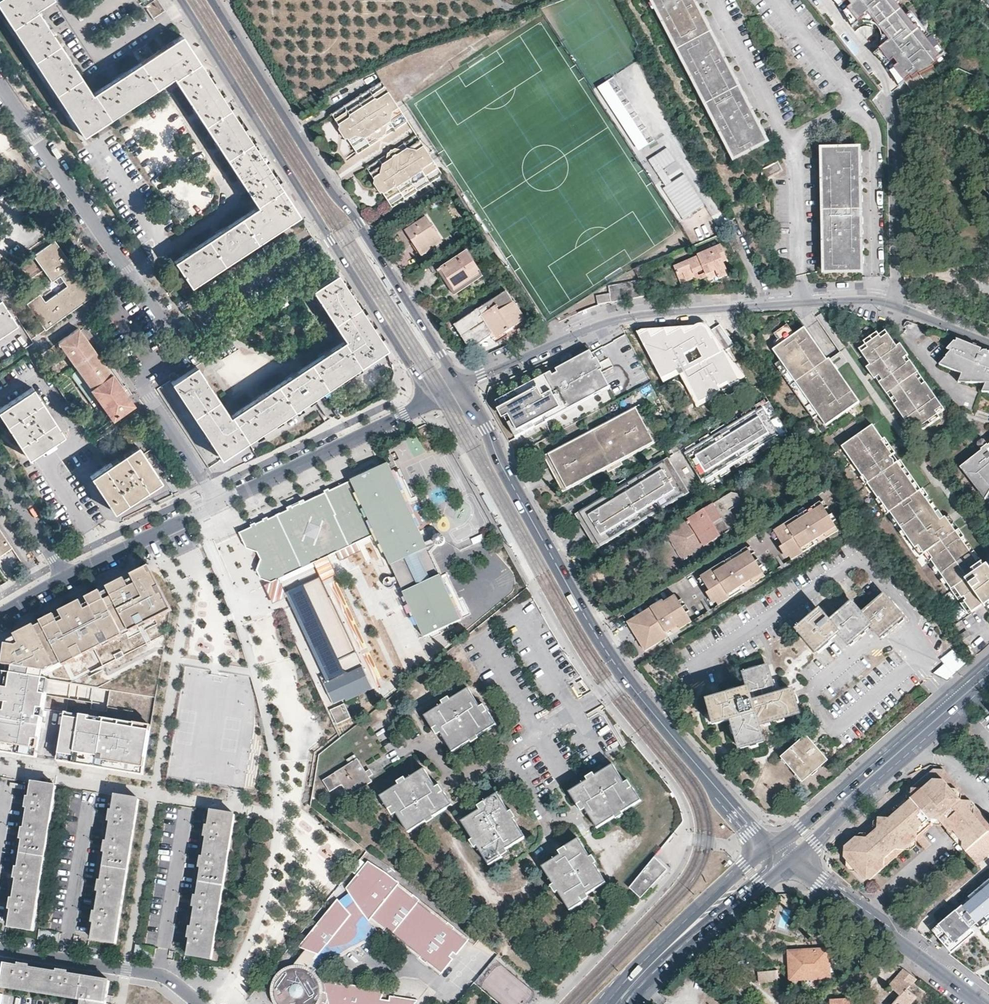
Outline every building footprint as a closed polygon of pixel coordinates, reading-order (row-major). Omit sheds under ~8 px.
[(28,50),(84,135),(165,82),(173,77),(190,102),(214,140),(242,183),(243,185),(249,193),(257,206),(238,218),(211,236),(186,253),(174,260),(190,285),(236,255),(298,215),(274,178),(181,35),(113,80),(92,94),(81,77),(61,47),(43,20),(40,14),(37,8),(49,0),(0,0),(0,8),(28,50)] [(695,0),(653,0),(726,141),(735,159),(768,142),(695,0)] [(845,5),(849,2),(853,7),(849,10),(860,24),(870,16),(891,42),(881,50),(892,64),(896,61),(899,66),(895,69),(906,82),(913,76),(914,78),(920,73),(921,75),(935,69),(934,67),(939,62),(938,60),(941,57),(927,39),(924,42),(916,32),(920,29),(915,23),(911,26),(905,18),(907,16),(898,4),(895,6),(891,0),(842,0),(845,5)] [(651,144),(609,80),(596,88),(638,153),(651,144)] [(347,136),(346,141),(399,106),(383,83),(333,115),(341,127),(340,131),(344,132),(347,136)] [(359,154),(409,122),(399,106),(346,141),(350,141),(359,154)] [(368,169),(374,178),(424,146),(418,136),(368,169)] [(393,208),(443,175),(424,146),(374,178),(376,182),(375,186),(379,186),(382,190),(381,195),(385,195),(393,208)] [(677,160),(667,146),(648,159),(666,186),(663,188),(683,218),(704,204),(682,172),(671,180),(664,169),(677,160)] [(862,271),(860,147),(823,148),(825,272),(862,271)] [(782,170),(778,162),(763,170),(763,181),(769,181),(769,178),(769,177),(782,170)] [(416,225),(409,229),(406,232),(422,256),(444,243),(427,217),(416,225)] [(58,242),(36,256),(53,283),(62,278),(68,288),(46,303),(40,295),(27,304),(45,331),(81,307),(94,298),(58,242)] [(727,274),(722,261),(719,262),(717,255),(723,252),(720,244),(696,254),(695,255),(672,266),(676,274),(681,272),(685,280),(694,277),(692,270),(701,266),(704,274),(714,270),(716,275),(717,278),(727,274)] [(456,290),(482,273),(468,252),(439,272),(442,277),(445,274),(456,290)] [(719,262),(722,261),(726,259),(723,252),(717,255),(719,262)] [(695,280),(705,276),(704,274),(701,266),(692,270),(694,277),(695,280)] [(706,278),(716,275),(714,270),(704,274),(705,276),(706,278)] [(681,272),(676,274),(679,283),(685,280),(681,272)] [(269,424),(357,366),(385,348),(336,273),(311,289),(317,298),(338,329),(345,340),(316,358),(283,381),(248,403),(245,405),(229,416),(218,400),(204,379),(196,366),(171,382),(220,457),(269,424)] [(392,286),(387,278),(384,280),(389,288),(392,286)] [(609,293),(611,302),(632,296),(635,296),(645,295),(640,279),(608,286),(609,293)] [(609,293),(596,296),(598,305),(611,302),(609,293)] [(15,322),(0,298),(0,332),(15,322)] [(497,339),(525,322),(510,298),(482,316),(497,339)] [(408,312),(402,303),(399,305),(405,314),(408,312)] [(649,332),(639,335),(663,380),(683,370),(699,400),(724,387),(693,326),(670,338),(666,331),(652,338),(649,332)] [(825,363),(827,361),(804,329),(794,336),(786,326),(774,335),(781,346),(773,352),(780,362),(775,365),(813,420),(818,416),(826,427),(854,406),(859,403),(840,375),(836,378),(825,363)] [(117,383),(102,362),(91,346),(89,343),(78,329),(58,343),(102,404),(112,419),(132,405),(117,383)] [(743,341),(737,333),(732,337),(738,345),(743,341)] [(946,409),(926,383),(923,385),(919,380),(915,375),(919,372),(911,362),(907,363),(904,359),(908,356),(909,355),(901,345),(897,347),(892,340),(888,335),(881,339),(879,336),(877,333),(870,338),(864,342),(866,345),(868,349),(861,353),(872,369),(870,371),(871,373),(877,370),(882,378),(881,379),(885,384),(882,386),(900,410),(904,406),(910,415),(906,418),(915,430),(921,426),(924,430),(931,425),(934,428),(938,426),(935,422),(941,417),(939,413),(946,409)] [(979,347),(960,339),(959,340),(949,351),(953,352),(948,358),(949,358),(953,362),(948,368),(964,374),(974,378),(972,383),(988,384),(988,351),(979,347)] [(591,352),(494,404),(513,439),(610,387),(591,352)] [(949,358),(948,358),(942,366),(948,368),(953,362),(949,358)] [(830,359),(827,361),(825,363),(836,378),(840,375),(835,367),(830,359)] [(878,381),(881,379),(882,378),(877,370),(871,373),(875,377),(877,381),(878,381)] [(974,378),(964,374),(960,383),(972,383),(974,378)] [(32,387),(0,408),(0,414),(27,457),(63,434),(56,425),(32,387)] [(715,440),(712,436),(684,454),(702,484),(787,433),(768,402),(727,427),(721,431),(722,435),(715,440)] [(659,441),(640,405),(544,456),(549,466),(557,480),(564,492),(611,467),(659,441)] [(904,418),(906,418),(910,415),(904,406),(900,410),(899,411),(902,415),(904,418)] [(948,412),(946,409),(939,413),(941,417),(948,412)] [(945,421),(941,417),(935,422),(938,426),(945,421)] [(710,432),(712,436),(715,440),(722,435),(721,431),(727,427),(725,424),(716,429),(710,432)] [(927,434),(934,428),(931,425),(924,430),(927,434)] [(955,532),(945,518),(944,519),(923,490),(919,492),(899,463),(895,465),(890,458),(888,454),(884,456),(882,453),(888,448),(873,426),(842,448),(849,458),(854,455),(857,459),(853,462),(855,465),(858,464),(860,467),(857,469),(863,478),(864,477),(868,483),(867,484),(873,492),(876,490),(879,494),(876,496),(878,499),(884,497),(886,502),(882,504),(889,514),(891,513),(900,527),(916,548),(919,546),(925,554),(930,561),(932,560),(952,589),(955,587),(984,566),(958,530),(955,532)] [(917,435),(924,430),(921,426),(915,430),(917,435)] [(962,470),(982,496),(988,490),(988,445),(986,442),(984,441),(980,445),(980,447),(984,452),(962,470)] [(113,510),(159,480),(142,454),(135,445),(90,476),(113,510)] [(888,454),(890,458),(893,455),(890,451),(888,448),(882,453),(884,456),(888,454)] [(597,548),(688,493),(667,458),(622,486),(576,515),(582,524),(591,539),(597,548)] [(246,529),(240,531),(247,547),(259,551),(266,549),(269,556),(263,559),(259,569),(262,578),(273,579),(379,533),(387,551),(424,636),(457,622),(389,464),(379,468),(377,464),(374,465),(376,470),(353,480),(352,481),(356,489),(348,492),(342,495),(331,491),(329,489),(325,491),(326,494),(318,497),(317,495),(312,498),(313,499),(306,502),(305,501),(300,503),(301,505),(294,508),(293,506),(288,508),(289,511),(282,514),(281,512),(276,515),(277,516),(270,519),(269,518),(264,520),(265,522),(258,525),(258,523),(253,525),(253,527),(246,530),(246,529)] [(705,547),(730,531),(721,517),(731,511),(740,505),(741,499),(739,494),(731,493),(675,528),(687,548),(700,540),(705,547)] [(482,496),(491,512),(494,510),(485,495),(482,496)] [(792,560),(816,546),(814,542),(818,540),(820,543),(839,532),(834,523),(830,517),(826,510),(822,504),(821,503),(807,512),(801,516),(775,531),(775,532),(779,539),(785,549),(789,555),(792,560)] [(721,517),(730,531),(739,526),(731,511),(721,517)] [(949,515),(945,518),(955,532),(958,530),(951,518),(949,515)] [(499,528),(507,543),(511,541),(503,526),(499,528)] [(10,546),(1,532),(0,530),(0,553),(10,546)] [(921,556),(925,554),(919,546),(916,548),(921,556)] [(744,585),(746,588),(765,577),(760,569),(756,563),(752,555),(748,549),(748,548),(733,557),(727,560),(701,576),(702,577),(706,583),(712,593),(715,599),(719,605),(742,591),(740,588),(744,585)] [(266,549),(259,551),(263,559),(269,556),(266,549)] [(424,636),(387,551),(370,560),(409,644),(424,636)] [(0,636),(0,644),(7,658),(5,673),(44,679),(45,674),(169,609),(148,570),(143,560),(125,569),(129,577),(121,581),(117,573),(100,581),(105,590),(97,594),(92,584),(78,592),(82,600),(78,602),(74,594),(51,605),(55,612),(51,614),(47,607),(32,615),(33,618),(27,621),(26,619),(7,629),(8,631),(0,636)] [(195,580),(209,576),(205,564),(192,568),(195,580)] [(984,566),(955,587),(963,597),(964,596),(966,599),(965,600),(972,611),(983,604),(984,606),(986,604),(988,602),(988,569),(986,565),(984,566)] [(670,630),(673,633),(691,622),(686,613),(679,601),(675,595),(664,602),(662,600),(627,621),(645,650),(668,636),(666,633),(670,630)] [(894,621),(901,615),(884,595),(861,614),(852,603),(829,622),(823,616),(819,611),(798,629),(817,652),(835,637),(839,634),(848,644),(871,626),(880,637),(884,634),(881,631),(885,627),(888,631),(897,623),(894,621)] [(953,612),(960,618),(966,610),(959,605),(953,612)] [(903,618),(901,615),(894,621),(897,623),(903,618)] [(432,650),(424,636),(409,644),(379,658),(386,672),(432,650)] [(945,681),(965,663),(951,648),(939,658),(943,662),(935,670),(945,681)] [(346,700),(354,695),(354,689),(364,685),(365,684),(368,677),(362,665),(347,672),(339,669),(337,677),(323,684),(332,703),(345,697),(346,700)] [(768,716),(770,722),(799,714),(792,690),(776,695),(772,697),(770,689),(774,688),(767,667),(743,674),(748,689),(709,701),(715,725),(733,720),(742,749),(764,742),(759,726),(764,724),(762,717),(768,716)] [(44,679),(5,673),(0,702),(0,751),(30,756),(44,679)] [(354,689),(354,695),(372,687),(368,677),(365,684),(364,685),(354,689)] [(67,695),(70,683),(48,678),(46,691),(67,695)] [(465,744),(495,725),(487,712),(483,714),(468,689),(425,716),(433,729),(437,727),(442,735),(452,751),(465,744)] [(330,709),(336,723),(350,716),(344,702),(330,709)] [(143,774),(150,729),(60,715),(53,760),(143,774)] [(764,724),(770,722),(768,716),(762,717),(764,724)] [(827,761),(818,751),(807,738),(785,758),(804,781),(827,761)] [(369,778),(358,759),(357,760),(354,754),(346,759),(349,764),(323,780),(330,792),(342,784),(349,795),(371,781),(369,778)] [(609,820),(640,800),(632,788),(628,790),(612,765),(569,792),(576,805),(581,802),(597,827),(609,820)] [(408,832),(451,804),(443,792),(439,794),(431,780),(424,769),(380,796),(388,808),(392,806),(408,832)] [(868,877),(871,881),(897,858),(897,857),(909,848),(917,841),(924,834),(919,829),(906,814),(909,811),(940,783),(951,775),(946,769),(936,769),(896,803),(896,807),(893,809),(891,807),(845,848),(845,859),(859,875),(868,877)] [(924,834),(935,825),(926,815),(960,786),(951,775),(940,783),(909,811),(906,814),(919,829),(924,834)] [(38,896),(56,786),(34,782),(31,797),(29,797),(28,803),(27,807),(30,808),(26,829),(24,829),(23,834),(22,839),(25,839),(20,868),(18,868),(17,874),(16,877),(18,878),(15,899),(13,899),(12,905),(11,909),(14,909),(11,927),(33,931),(38,896)] [(949,831),(978,806),(976,804),(960,786),(926,815),(935,825),(940,820),(949,831)] [(524,837),(497,793),(484,801),(486,805),(472,814),(461,821),(489,864),(501,857),(499,852),(524,837)] [(116,944),(139,799),(116,796),(113,811),(111,811),(110,815),(110,820),(112,820),(108,842),(106,842),(105,846),(105,851),(107,852),(102,881),(100,881),(99,886),(98,890),(100,891),(97,913),(95,912),(94,918),(93,922),(95,923),(93,940),(116,944)] [(987,817),(978,806),(949,831),(959,842),(987,817)] [(211,959),(234,815),(212,811),(210,826),(207,826),(207,831),(206,835),(208,836),(205,857),(202,857),(201,863),(201,867),(203,867),(198,896),(196,895),(195,900),(194,905),(197,905),(193,928),(190,928),(189,934),(189,938),(192,938),(189,955),(211,959)] [(986,837),(988,834),(988,819),(987,817),(959,842),(969,853),(973,849),(986,837)] [(672,832),(679,823),(672,818),(665,827),(672,832)] [(933,845),(924,834),(917,841),(926,851),(933,845)] [(986,837),(973,849),(969,853),(978,863),(988,854),(988,840),(986,837)] [(605,883),(578,839),(565,847),(568,851),(556,858),(542,866),(569,910),(582,902),(580,898),(605,883)] [(655,855),(653,857),(666,867),(669,866),(655,855)] [(653,857),(629,888),(633,892),(641,898),(651,885),(666,867),(653,857)] [(383,876),(365,865),(344,891),(347,898),(352,908),(343,913),(337,904),(336,902),(298,949),(303,952),(291,969),(290,971),(288,971),(287,971),(286,972),(285,972),(284,973),(282,974),(281,974),(280,975),(279,975),(278,976),(277,978),(276,978),(275,979),(275,980),(274,982),(273,983),(273,984),(272,985),(272,986),(271,988),(271,989),(271,991),(271,992),(271,993),(271,994),(271,995),(276,994),(276,995),(277,996),(277,997),(277,998),(277,999),(278,1000),(279,1002),(279,1003),(280,1003),(365,1003),(366,1002),(374,991),(321,983),(321,982),(321,981),(320,979),(319,978),(318,977),(318,976),(317,975),(316,974),(315,973),(314,972),(313,971),(312,970),(311,970),(310,970),(309,969),(309,968),(325,947),(329,949),(349,944),(350,943),(351,943),(352,942),(353,941),(353,940),(354,940),(354,939),(355,938),(355,936),(356,935),(355,934),(355,933),(355,932),(355,930),(354,929),(354,928),(353,926),(360,918),(366,925),(369,922),(383,932),(382,934),(388,939),(389,938),(407,952),(433,919),(416,905),(417,903),(410,899),(396,888),(397,887),(383,876)] [(669,866),(666,867),(651,885),(653,887),(669,866)] [(952,895),(961,885),(956,881),(947,891),(952,895)] [(352,908),(347,898),(337,904),(343,913),(352,908)] [(961,922),(943,936),(957,950),(988,923),(988,899),(961,922)] [(349,944),(329,949),(325,947),(309,968),(309,969),(310,970),(311,970),(312,970),(313,971),(314,972),(315,973),(316,974),(317,973),(318,972),(320,971),(321,970),(323,969),(326,966),(328,964),(331,962),(333,961),(335,959),(338,957),(341,955),(344,953),(346,952),(348,951),(354,948),(358,946),(361,943),(374,934),(366,925),(360,918),(353,926),(354,928),(354,929),(355,930),(355,932),(355,933),(355,934),(356,935),(355,936),(355,938),(354,939),(354,940),(353,940),(353,941),(352,942),(351,943),(350,943),(349,944)] [(451,932),(444,926),(443,927),(433,919),(407,952),(417,961),(416,961),(422,967),(423,966),(437,977),(449,962),(447,960),(442,957),(445,954),(449,957),(452,959),(464,944),(450,933),(451,932)] [(830,978),(829,949),(789,951),(790,980),(802,980),(803,989),(819,989),(819,979),(830,978)] [(759,982),(778,979),(777,969),(757,971),(759,982)] [(903,969),(889,985),(889,986),(899,993),(895,997),(897,998),(892,1003),(909,1003),(916,996),(908,989),(916,979),(903,969)] [(109,987),(66,980),(67,977),(60,976),(58,976),(58,978),(29,974),(30,971),(23,970),(20,970),(19,972),(6,970),(2,993),(74,1003),(106,1003),(108,993),(109,987)] [(493,995),(504,1003),(526,1003),(535,993),(511,974),(493,995)] [(378,1003),(381,994),(374,991),(366,1002),(365,1003),(414,1003),(386,999),(385,1003),(378,1003)] [(279,1003),(279,1002),(278,1000),(277,999),(277,998),(277,997),(277,996),(276,995),(276,994),(271,995),(271,997),(271,999),(271,1000),(272,1002),(273,1003),(280,1003),(279,1003)]
